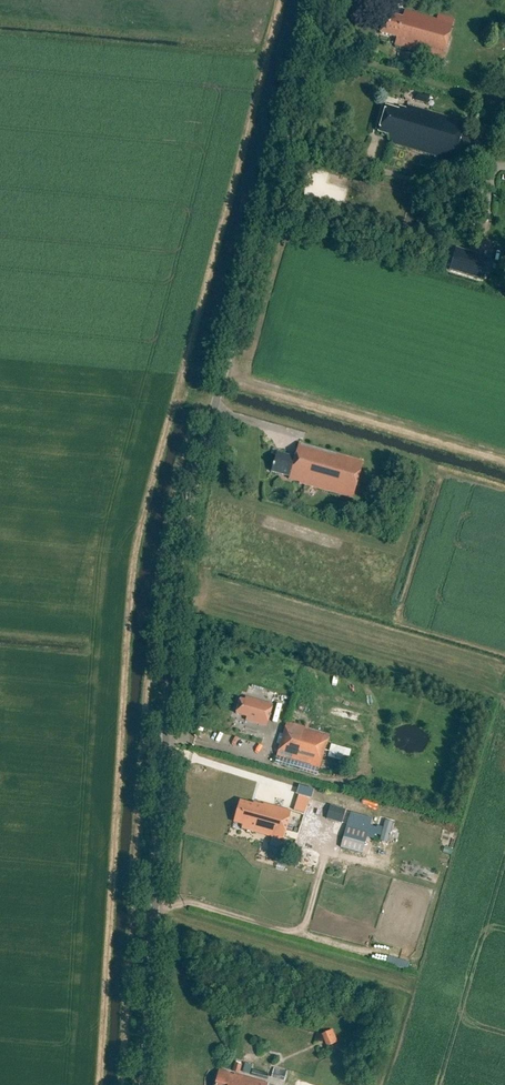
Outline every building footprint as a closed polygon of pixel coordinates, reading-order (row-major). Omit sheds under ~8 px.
[(380,34),(396,38),(394,46),(442,60),(454,20),(438,15),(437,20),(404,11),(402,19),(386,14),(380,34)] [(406,54),(403,63),(411,65),(413,56),(406,54)] [(417,93),(415,100),(428,104),(430,97),(417,93)] [(464,123),(407,106),(406,110),(400,108),(399,111),(386,107),(378,133),(388,135),(389,143),(434,156),(433,161),(452,167),(452,165),(465,168),(469,154),(457,150),(464,123)] [(460,148),(471,152),(474,141),(463,138),(460,148)] [(454,241),(448,262),(480,271),(486,250),(454,241)] [(273,464),(272,466),(273,467),(271,472),(289,477),(288,479),(300,483),(299,484),(353,499),(363,462),(299,444),(295,458),(277,453),(274,465),(273,464)] [(245,701),(240,700),(236,714),(247,717),(246,721),(267,727),(273,706),(246,698),(245,701)] [(330,733),(287,720),(276,758),(319,770),(330,733)] [(331,745),(329,757),(350,760),(351,748),(331,745)] [(299,794),(294,810),(306,813),(310,797),(299,794)] [(283,840),(291,812),(263,804),(263,806),(253,803),(252,806),(239,803),(234,821),(243,823),(242,829),(283,840)] [(327,819),(341,823),(345,811),(330,806),(327,819)] [(387,844),(393,822),(385,820),(379,842),(387,844)] [(368,833),(346,827),(340,848),(362,854),(368,833)] [(322,1034),(327,1046),(338,1042),(332,1029),(322,1034)] [(242,1065),(235,1063),(232,1071),(239,1073),(242,1065)] [(286,1073),(274,1069),(271,1079),(284,1082),(286,1073)] [(269,1084),(219,1070),(215,1084),(268,1084),(269,1084)]
